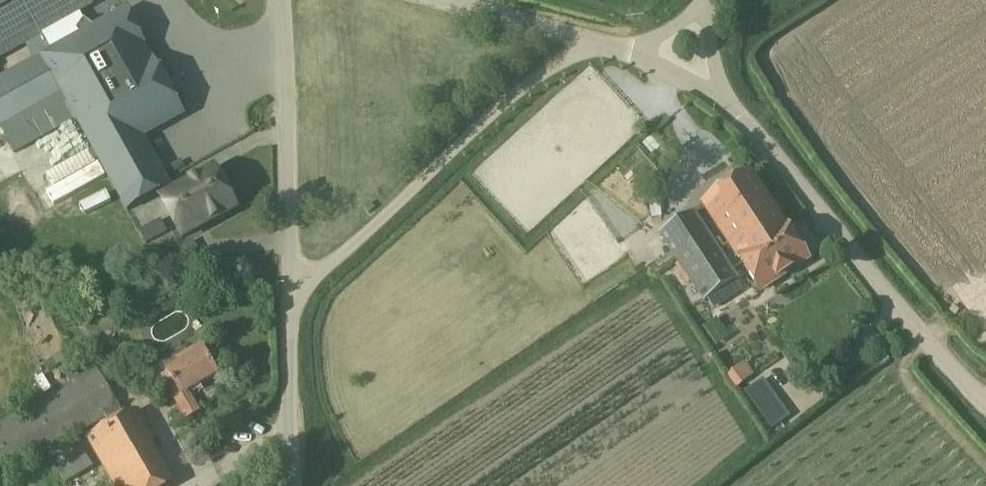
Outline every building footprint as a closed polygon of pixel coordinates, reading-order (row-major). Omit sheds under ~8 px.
[(93,7),(89,0),(0,0),(0,59),(93,7)] [(0,81),(0,127),(0,126),(11,146),(72,112),(76,120),(128,212),(170,189),(143,139),(184,116),(153,60),(145,46),(126,11),(94,29),(84,21),(77,32),(79,37),(52,52),(43,36),(24,46),(33,62),(0,81)] [(214,170),(161,200),(162,202),(183,240),(236,210),(214,170)] [(703,207),(727,243),(728,243),(734,253),(759,238),(761,242),(786,226),(751,175),(703,207)] [(672,258),(707,235),(693,213),(658,236),(672,258)] [(728,243),(727,243),(761,294),(809,262),(786,226),(761,242),(759,238),(734,253),(728,243)] [(146,243),(154,239),(148,228),(140,232),(146,243)] [(707,235),(672,258),(703,305),(706,303),(717,319),(746,299),(735,283),(738,281),(707,235)] [(200,255),(187,261),(192,271),(205,264),(200,255)] [(201,414),(189,393),(218,377),(211,364),(218,360),(208,341),(175,360),(179,367),(167,375),(168,376),(161,380),(185,423),(201,414)] [(110,426),(87,440),(113,485),(174,485),(176,485),(152,443),(155,441),(137,410),(125,417),(96,368),(0,424),(0,481),(106,420),(110,426)] [(747,381),(737,368),(728,374),(738,388),(747,381)] [(93,470),(85,455),(57,471),(64,485),(65,485),(93,470)]
